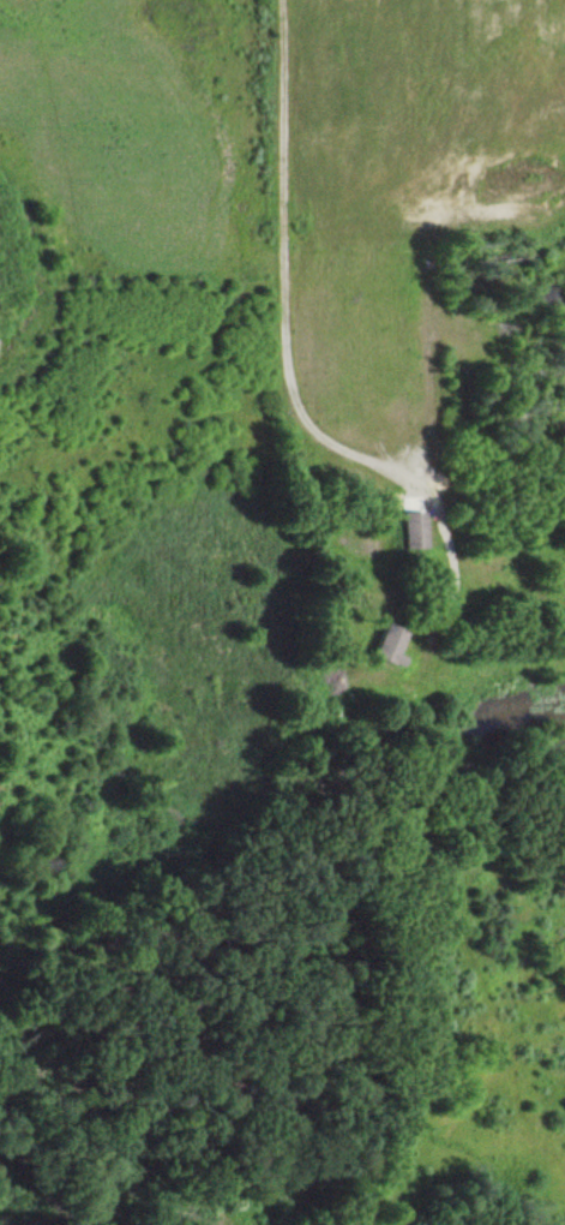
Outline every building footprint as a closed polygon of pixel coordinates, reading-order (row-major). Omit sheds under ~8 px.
[(420,548),(420,511),(398,511),(398,548),(420,548)] [(392,667),(404,631),(377,622),(365,658),(392,667)]
